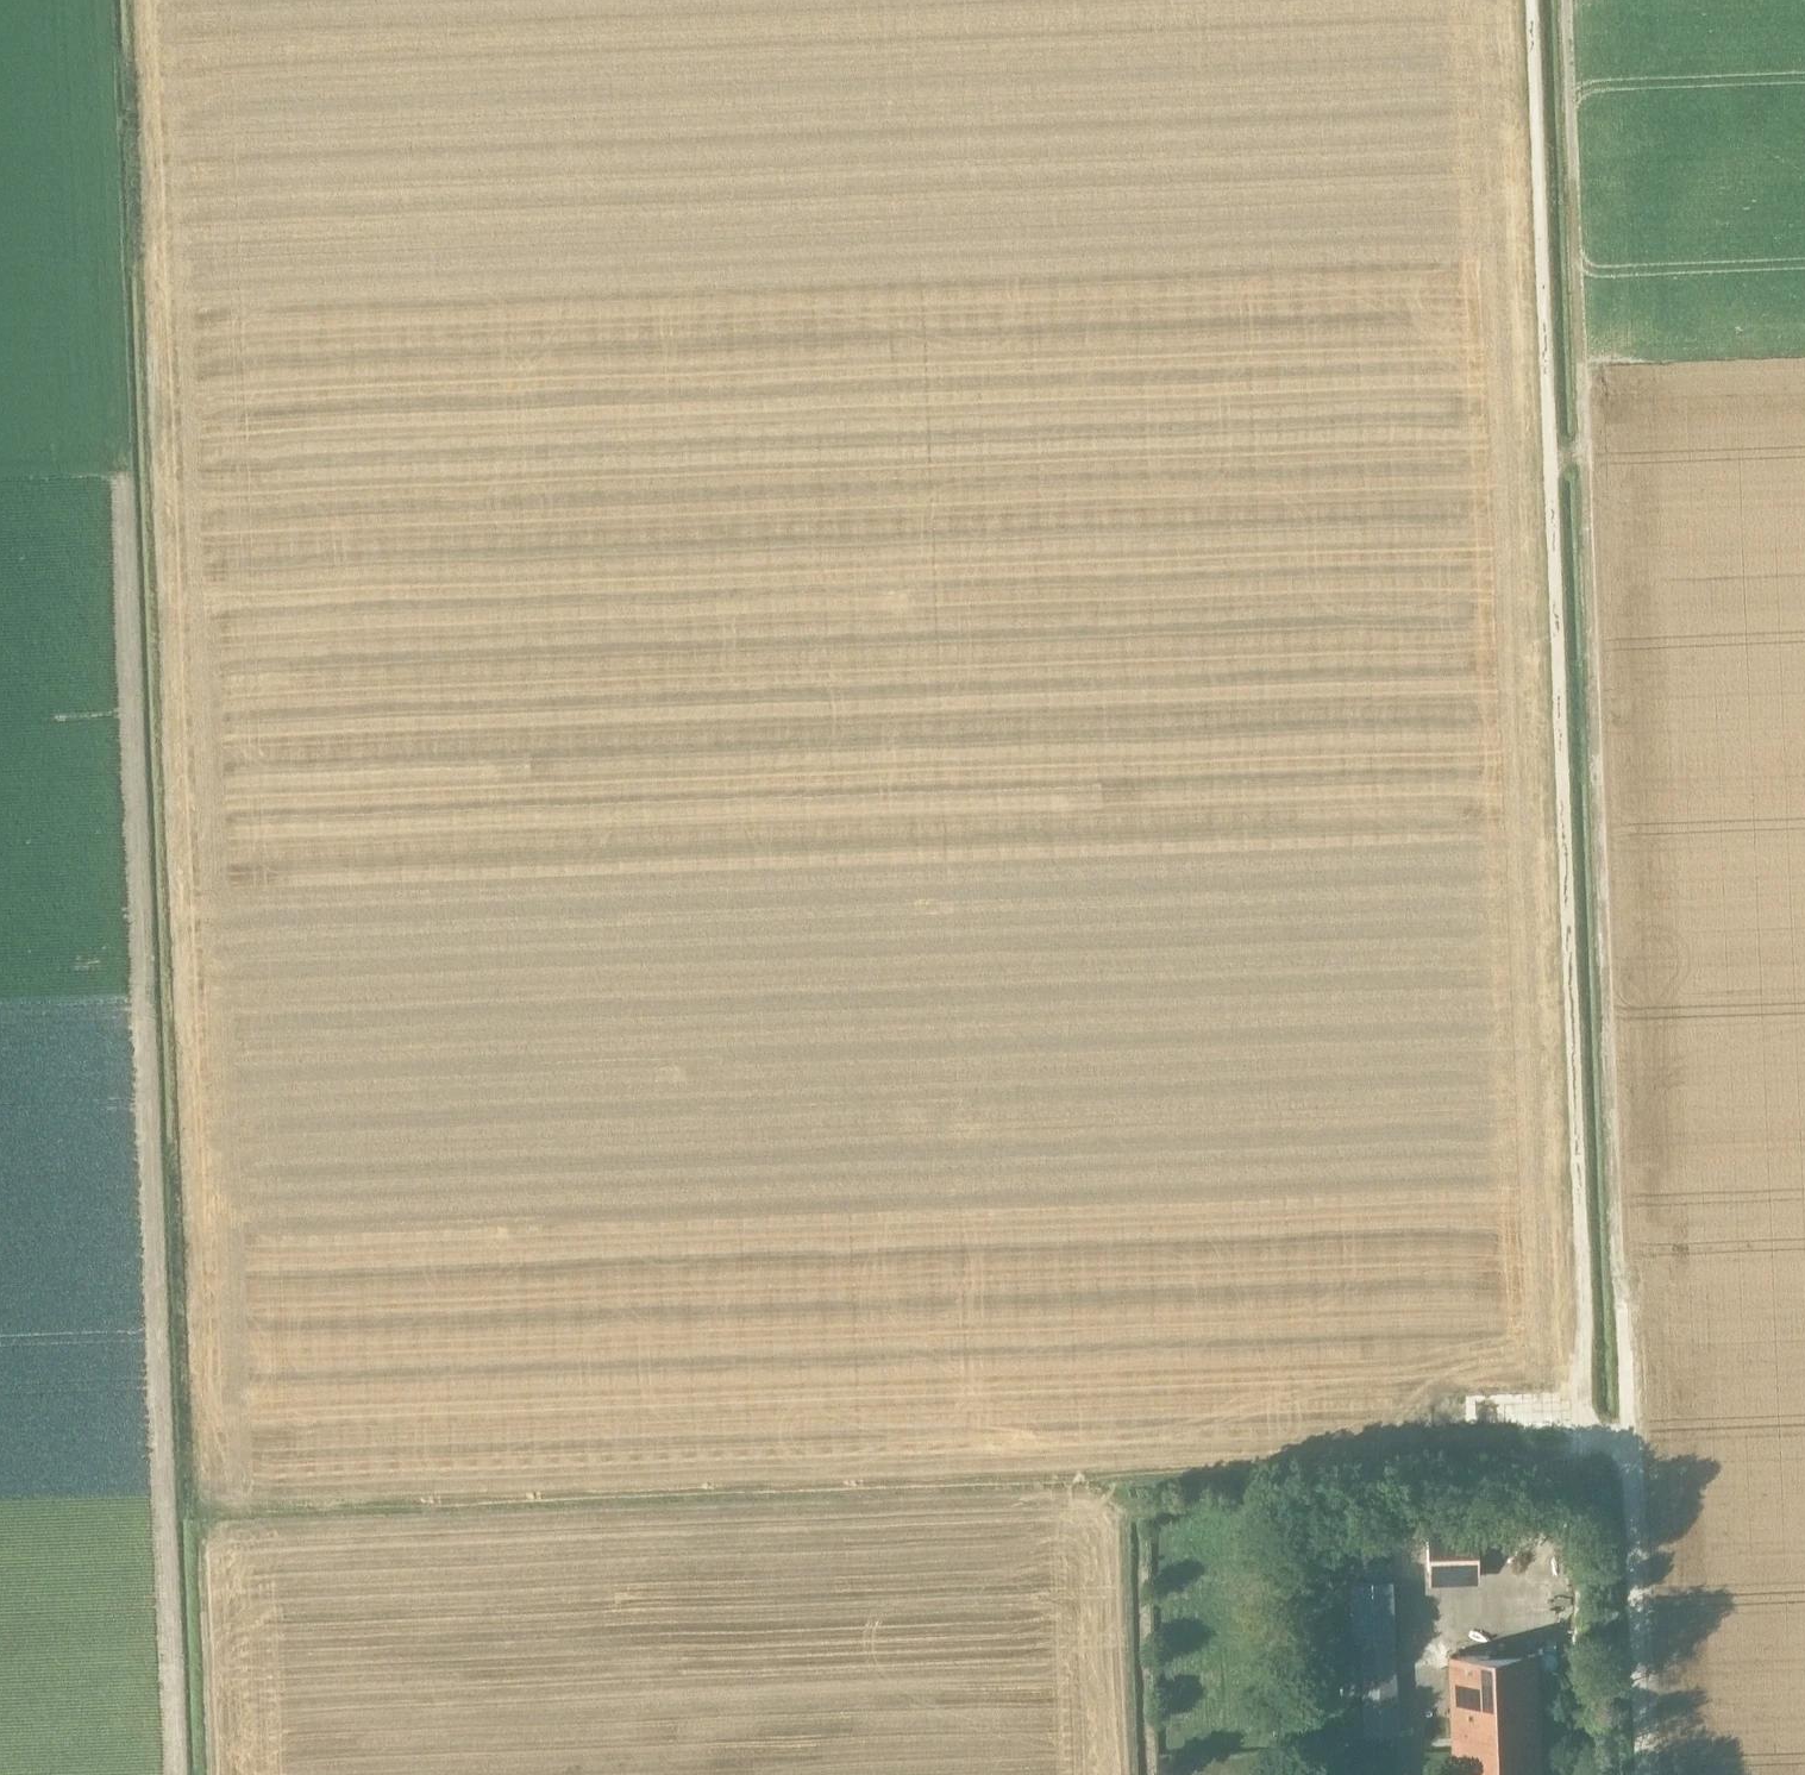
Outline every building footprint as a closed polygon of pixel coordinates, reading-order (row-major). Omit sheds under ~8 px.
[(1428,1570),(1475,1568),(1473,1531),(1426,1533),(1428,1570)] [(1351,1635),(1355,1634),(1391,1633),(1389,1577),(1349,1578),(1351,1635)] [(1358,1730),(1393,1729),(1391,1633),(1355,1634),(1358,1730)] [(1448,1656),(1453,1774),(1539,1774),(1535,1653),(1448,1656)]
